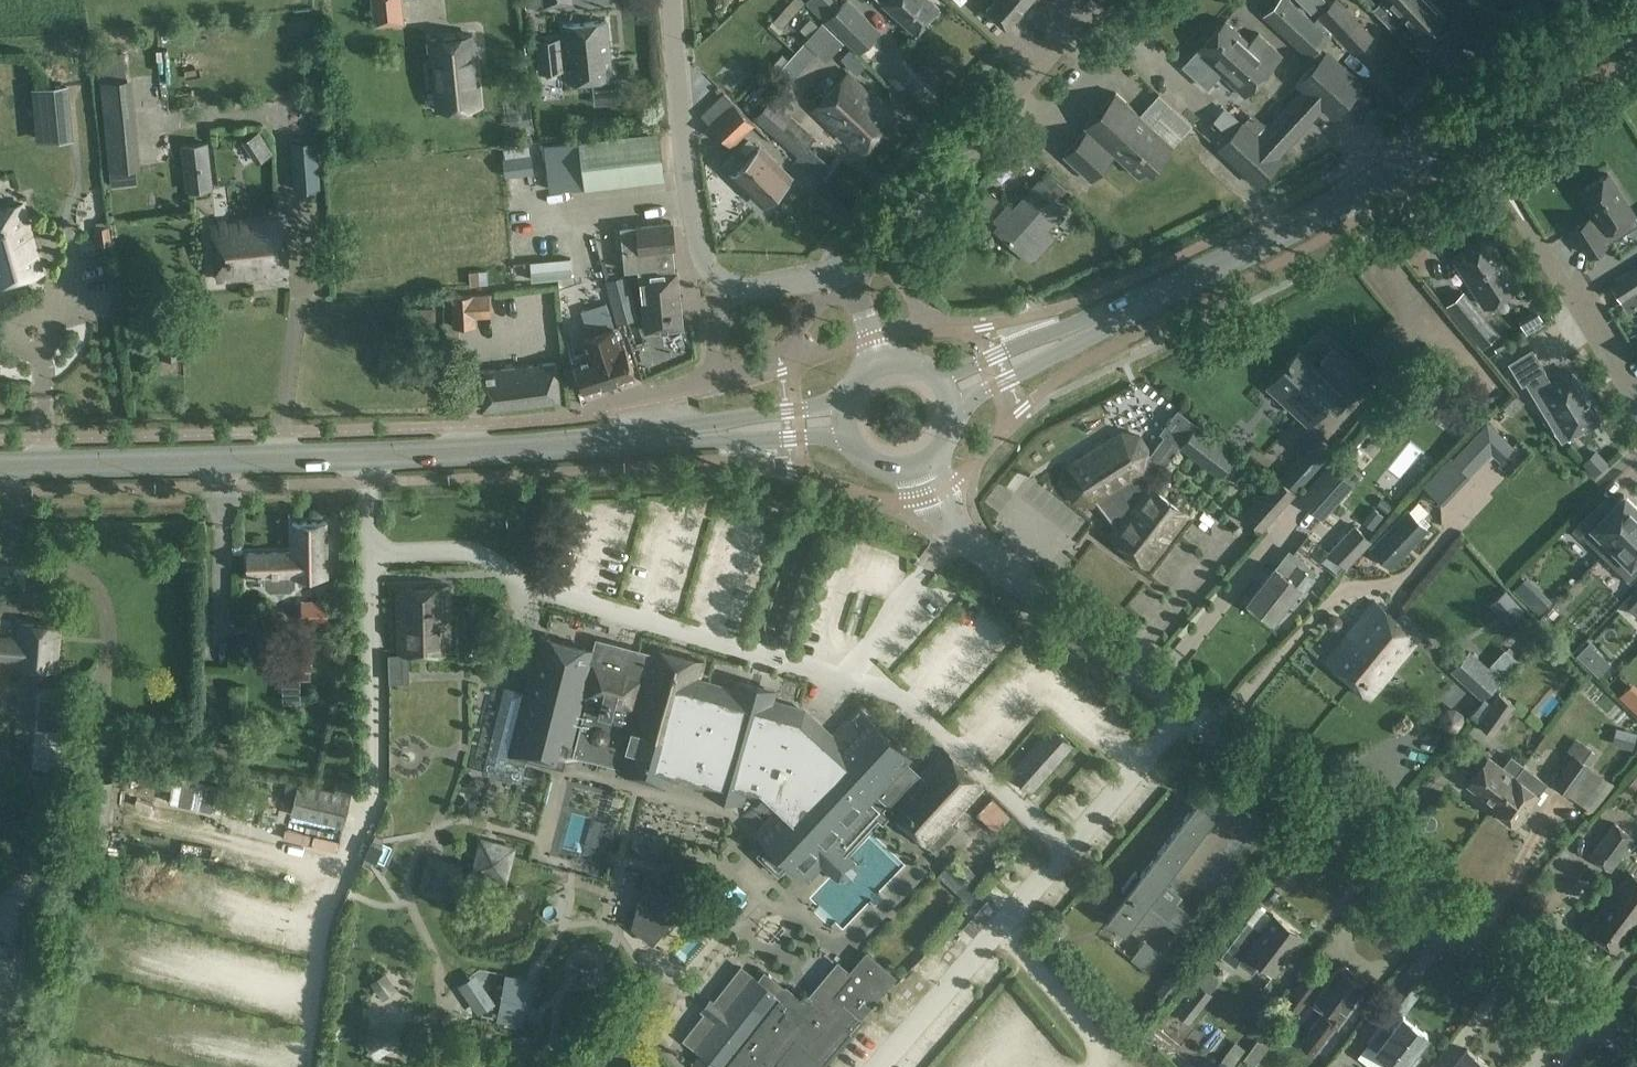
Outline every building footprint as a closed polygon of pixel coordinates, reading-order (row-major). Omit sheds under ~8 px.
[(375,25),(402,23),(400,0),(373,0),(375,25)] [(858,54),(881,31),(849,0),(845,0),(824,21),(858,54)] [(931,0),(885,0),(882,4),(916,34),(940,8),(931,0)] [(995,1),(987,9),(1007,27),(1031,0),(994,0),(995,1)] [(1262,15),(1309,59),(1330,36),(1291,0),(1277,0),(1262,15)] [(1311,13),(1324,0),(1298,0),(1311,13)] [(1316,15),(1355,56),(1375,36),(1340,0),(1333,0),(1316,15)] [(1373,9),(1392,30),(1402,20),(1398,16),(1400,15),(1421,37),(1444,15),(1443,15),(1444,14),(1431,0),(1382,0),(1373,9)] [(1282,54),(1275,47),(1258,32),(1250,42),(1226,20),(1212,35),(1231,52),(1229,54),(1240,63),(1241,62),(1243,65),(1248,59),(1265,74),(1282,54)] [(607,21),(565,26),(567,46),(561,46),(560,38),(538,40),(542,72),(564,70),(563,61),(568,61),(570,82),(613,78),(607,21)] [(822,23),(775,74),(787,84),(815,51),(826,61),(843,43),(822,23)] [(472,35),(431,39),(433,63),(428,63),(430,86),(435,85),(438,109),(441,109),(442,112),(456,111),(455,108),(479,105),(476,71),(474,71),(472,53),(474,53),(472,35)] [(1231,52),(1212,35),(1199,50),(1222,72),(1220,74),(1244,96),(1265,74),(1248,59),(1243,65),(1241,62),(1240,63),(1229,54),(1231,52)] [(1241,124),(1219,149),(1258,184),(1281,158),(1278,155),(1323,107),(1333,116),(1363,83),(1337,60),(1327,50),(1315,64),(1297,83),(1304,89),(1269,127),(1257,139),(1241,124)] [(1190,76),(1206,89),(1218,74),(1202,61),(1190,76)] [(814,110),(861,154),(896,117),(848,73),(814,110)] [(100,81),(103,115),(109,170),(141,167),(132,77),(100,81)] [(37,143),(74,139),(69,84),(31,87),(37,143)] [(755,124),(734,103),(724,92),(700,115),(711,125),(711,124),(733,147),(755,124)] [(1159,93),(1139,114),(1115,92),(1084,126),(1087,129),(1063,154),(1091,179),(1114,154),(1139,176),(1148,166),(1152,170),(1174,146),(1173,145),(1192,124),(1181,114),(1159,93)] [(753,118),(798,156),(796,159),(820,179),(831,166),(807,146),(815,137),(770,98),(753,118)] [(659,129),(578,139),(544,143),(549,190),(584,186),(584,188),(665,178),(659,129)] [(317,139),(291,141),(294,190),(321,189),(317,139)] [(185,191),(213,188),(207,142),(180,145),(185,191)] [(722,163),(733,173),(763,204),(790,176),(760,146),(749,157),(739,147),(722,163)] [(532,174),(530,153),(502,156),(504,177),(532,174)] [(1572,229),(1589,255),(1636,224),(1636,220),(1608,174),(1580,192),(1595,216),(1590,219),(1589,218),(1572,229)] [(513,179),(514,201),(542,201),(542,178),(513,179)] [(1010,200),(1017,184),(1004,178),(997,194),(1010,200)] [(1044,230),(1066,206),(1039,182),(997,229),(1034,262),(1054,238),(1044,230)] [(997,198),(983,185),(958,213),(972,226),(997,198)] [(105,204),(93,199),(86,215),(98,221),(105,204)] [(0,210),(0,284),(42,272),(23,204),(0,210)] [(213,225),(219,280),(287,272),(281,218),(213,225)] [(677,270),(676,270),(673,250),(676,249),(673,220),(636,224),(636,225),(620,226),(625,271),(638,270),(638,274),(640,274),(645,331),(683,327),(677,270)] [(1506,268),(1499,258),(1500,257),(1489,240),(1456,262),(1485,306),(1518,284),(1507,267),(1506,268)] [(531,281),(572,276),(571,258),(529,262),(531,281)] [(1611,286),(1621,301),(1636,291),(1636,275),(1635,271),(1611,286)] [(627,275),(605,280),(616,324),(638,319),(627,275)] [(539,291),(578,290),(578,281),(539,282),(539,291)] [(1463,291),(1446,305),(1481,347),(1498,333),(1463,291)] [(450,297),(452,328),(476,326),(475,318),(490,317),(489,294),(450,297)] [(434,332),(433,307),(420,307),(420,333),(434,332)] [(621,346),(615,326),(580,337),(584,351),(572,355),(584,391),(635,375),(625,345),(621,346)] [(1312,423),(1326,407),(1336,416),(1369,379),(1332,346),(1314,366),(1299,352),(1290,363),(1289,362),(1286,364),(1290,367),(1275,383),(1293,399),(1292,400),(1299,406),(1296,409),(1312,423)] [(1598,417),(1571,373),(1552,385),(1543,371),(1544,370),(1531,349),(1509,363),(1521,384),(1525,381),(1552,425),(1560,420),(1569,435),(1581,427),(1584,432),(1599,422),(1596,418),(1598,417)] [(482,410),(559,401),(555,363),(478,371),(482,410)] [(1235,455),(1196,424),(1178,411),(1162,432),(1163,433),(1150,451),(1151,453),(1150,457),(1159,471),(1180,446),(1219,476),(1235,455)] [(1500,461),(1513,446),(1487,422),(1452,459),(1450,457),(1423,485),(1443,504),(1491,452),(1500,461)] [(1159,471),(1150,457),(1151,453),(1150,451),(1140,436),(1121,432),(1067,465),(1063,485),(1073,501),(1093,506),(1097,503),(1118,529),(1109,537),(1149,567),(1189,515),(1150,484),(1159,471)] [(1307,450),(1283,476),(1298,489),(1322,463),(1320,461),(1327,455),(1313,442),(1307,450)] [(1330,462),(1298,498),(1322,520),(1354,484),(1353,483),(1360,474),(1339,455),(1331,463),(1330,462)] [(1498,465),(1440,520),(1457,538),(1515,484),(1498,465)] [(1263,531),(1297,494),(1277,477),(1244,514),(1263,531)] [(1571,530),(1581,539),(1583,536),(1602,555),(1636,519),(1636,508),(1623,495),(1599,520),(1590,511),(1571,530)] [(1381,498),(1376,506),(1385,514),(1391,507),(1381,498)] [(1373,507),(1363,521),(1372,529),(1384,516),(1373,507)] [(1409,510),(1395,524),(1371,549),(1390,568),(1428,529),(1409,510)] [(1602,555),(1630,582),(1636,575),(1636,519),(1602,555)] [(249,576),(264,575),(264,587),(269,592),(290,591),(294,586),(294,576),(328,575),(327,523),(292,524),(293,551),(249,553),(249,576)] [(1354,525),(1329,552),(1346,568),(1371,542),(1354,525)] [(1275,566),(1249,600),(1273,619),(1286,603),(1290,606),(1313,577),(1311,576),(1315,571),(1302,561),(1289,551),(1276,567),(1275,566)] [(449,586),(397,587),(399,654),(452,653),(449,586)] [(1628,607),(1636,616),(1636,598),(1628,607)] [(328,601),(301,601),(301,622),(302,622),(302,628),(323,627),(322,622),(328,622),(328,601)] [(1381,643),(1399,622),(1375,602),(1327,660),(1361,688),(1374,673),(1369,667),(1385,647),(1381,643)] [(496,619),(471,619),(472,635),(472,647),(473,657),(496,656),(496,646),(497,646),(496,619)] [(1374,673),(1361,688),(1371,697),(1419,639),(1399,622),(1381,643),(1385,647),(1369,667),(1374,673)] [(18,661),(18,666),(56,669),(59,627),(21,624),(20,639),(9,638),(8,643),(0,642),(0,660),(18,661)] [(505,686),(481,772),(518,783),(527,752),(552,759),(559,736),(564,737),(562,745),(567,746),(565,753),(617,767),(617,768),(618,768),(617,771),(671,786),(672,782),(675,773),(726,787),(723,796),(736,799),(739,791),(756,795),(759,798),(765,804),(774,812),(772,815),(755,833),(766,844),(770,847),(762,856),(779,871),(787,862),(789,864),(808,882),(823,866),(843,885),(860,866),(846,854),(878,819),(883,824),(889,817),(884,811),(887,806),(889,807),(888,808),(928,846),(934,852),(948,838),(942,832),(983,788),(943,749),(921,775),(907,762),(911,758),(858,708),(832,737),(805,711),(774,702),(763,699),(766,692),(755,689),(744,686),(742,693),(732,690),(700,681),(705,662),(650,646),(649,652),(595,638),(592,649),(541,636),(531,676),(526,692),(505,686)] [(310,648),(281,650),(283,679),(283,702),(300,702),(300,679),(310,679),(310,648)] [(1481,699),(1501,678),(1469,650),(1450,671),(1481,699)] [(406,654),(385,655),(386,683),(390,683),(407,683),(406,654)] [(1478,724),(1494,735),(1515,705),(1500,694),(1478,724)] [(70,700),(42,698),(39,725),(68,727),(70,700)] [(1463,723),(1462,714),(1456,709),(1447,710),(1442,716),(1442,725),(1449,730),(1457,729),(1463,723)] [(1073,746),(1050,726),(1010,771),(1033,792),(1073,746)] [(1553,783),(1569,795),(1598,755),(1575,739),(1567,751),(1573,755),(1553,783)] [(1547,753),(1534,770),(1545,779),(1558,761),(1547,753)] [(1511,755),(1502,767),(1489,757),(1469,784),(1496,804),(1515,777),(1516,777),(1524,766),(1511,755)] [(1525,784),(1516,777),(1515,777),(1496,804),(1495,805),(1501,809),(1500,811),(1510,818),(1511,817),(1517,822),(1547,782),(1534,772),(1525,784)] [(351,796),(299,783),(298,785),(288,782),(283,803),(292,805),(290,816),(343,829),(351,796)] [(1010,816),(991,798),(977,813),(995,832),(1010,816)] [(1125,931),(1129,926),(1131,927),(1165,922),(1179,933),(1193,915),(1174,901),(1180,894),(1163,882),(1215,814),(1198,802),(1109,918),(1125,931)] [(1635,838),(1614,823),(1590,855),(1610,871),(1635,838)] [(506,883),(515,847),(478,838),(469,874),(506,883)] [(1232,849),(1200,884),(1219,901),(1251,866),(1232,849)] [(945,868),(937,875),(967,903),(976,894),(970,889),(981,879),(956,856),(945,868)] [(643,876),(629,927),(651,946),(653,944),(707,880),(690,865),(667,893),(669,894),(667,897),(643,876)] [(1629,873),(1589,929),(1617,950),(1636,922),(1636,879),(1629,873)] [(997,908),(987,899),(962,927),(973,936),(997,908)] [(1248,922),(1221,957),(1236,968),(1240,962),(1253,972),(1261,961),(1276,972),(1302,936),(1273,914),(1260,932),(1248,922)] [(1157,982),(1170,967),(1152,951),(1139,966),(1157,982)] [(695,1048),(700,1052),(719,1066),(822,1066),(823,1065),(853,1032),(863,1020),(861,1018),(857,1015),(892,974),(867,953),(854,967),(851,972),(838,962),(804,1003),(785,987),(765,969),(757,979),(752,976),(695,1048)] [(1315,1052),(1335,1026),(1337,1028),(1354,1006),(1350,1003),(1363,986),(1353,978),(1354,973),(1346,967),(1341,969),(1339,967),(1317,995),(1316,997),(1328,1007),(1323,1014),(1302,1042),(1315,1052)] [(1169,973),(1155,990),(1167,1000),(1181,983),(1169,973)] [(373,982),(381,995),(393,987),(386,975),(373,982)] [(499,1020),(520,1023),(528,979),(507,976),(499,1020)] [(478,1015),(494,1004),(475,977),(459,988),(478,1015)] [(1312,991),(1315,988),(1303,978),(1285,1001),(1298,1010),(1305,1000),(1312,991)] [(1188,1022),(1183,1018),(1191,1008),(1182,1001),(1163,1025),(1177,1036),(1188,1022)] [(1368,1043),(1377,1050),(1376,1050),(1391,1061),(1386,1066),(1412,1066),(1419,1058),(1413,1053),(1428,1035),(1403,1016),(1392,1030),(1383,1023),(1368,1043)] [(387,1032),(368,1044),(376,1057),(396,1044),(387,1032)] [(444,1049),(439,1058),(456,1066),(457,1066),(461,1059),(444,1049)] [(1468,1049),(1454,1066),(1491,1066),(1468,1049)] [(603,1066),(616,1066),(622,1061),(615,1055),(603,1066)]
